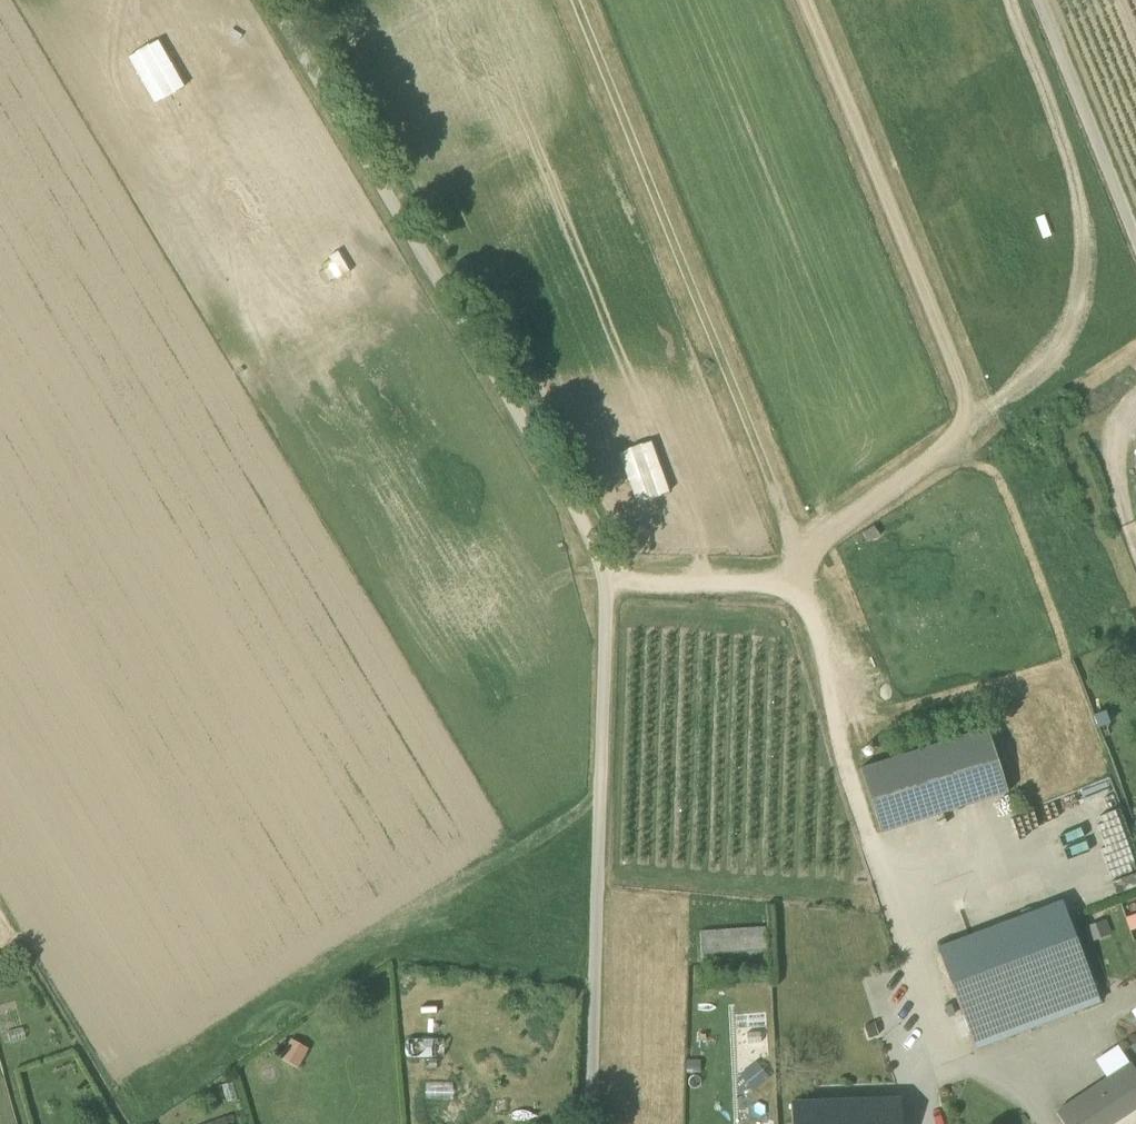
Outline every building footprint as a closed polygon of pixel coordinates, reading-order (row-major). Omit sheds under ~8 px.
[(860,769),(880,833),(1008,792),(987,728),(860,769)] [(1112,882),(1116,893),(1135,885),(1135,872),(1112,882)] [(939,953),(975,1048),(1100,1002),(1064,906),(939,953)] [(1106,919),(1083,927),(1089,942),(1111,933),(1106,919)] [(699,932),(701,968),(767,964),(765,928),(699,932)] [(408,1038),(408,1056),(445,1056),(445,1038),(408,1038)] [(287,1059),(299,1065),(308,1047),(296,1041),(287,1059)] [(1108,1077),(1130,1063),(1118,1045),(1096,1059),(1108,1077)] [(739,1075),(753,1091),(768,1078),(754,1062),(739,1075)] [(1056,1112),(1059,1116),(1133,1067),(1130,1063),(1108,1077),(1056,1112)] [(1064,1123),(1112,1123),(1135,1108),(1135,1072),(1133,1067),(1059,1116),(1064,1123)] [(790,1123),(899,1123),(899,1103),(792,1106),(790,1106),(790,1123)]
